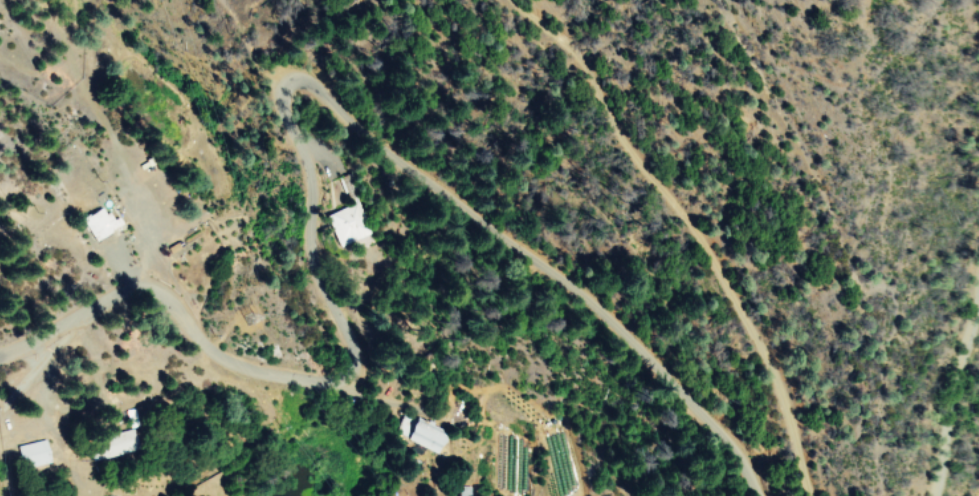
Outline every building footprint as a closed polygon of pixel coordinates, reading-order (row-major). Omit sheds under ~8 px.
[(120,225),(116,217),(110,221),(101,206),(79,220),(93,242),(120,225)] [(413,416),(403,439),(435,454),(446,431),(413,416)] [(94,440),(97,447),(86,451),(91,463),(137,448),(130,428),(94,440)] [(21,469),(48,461),(42,439),(15,447),(21,469)] [(471,486),(457,485),(457,495),(471,495),(471,486)]
